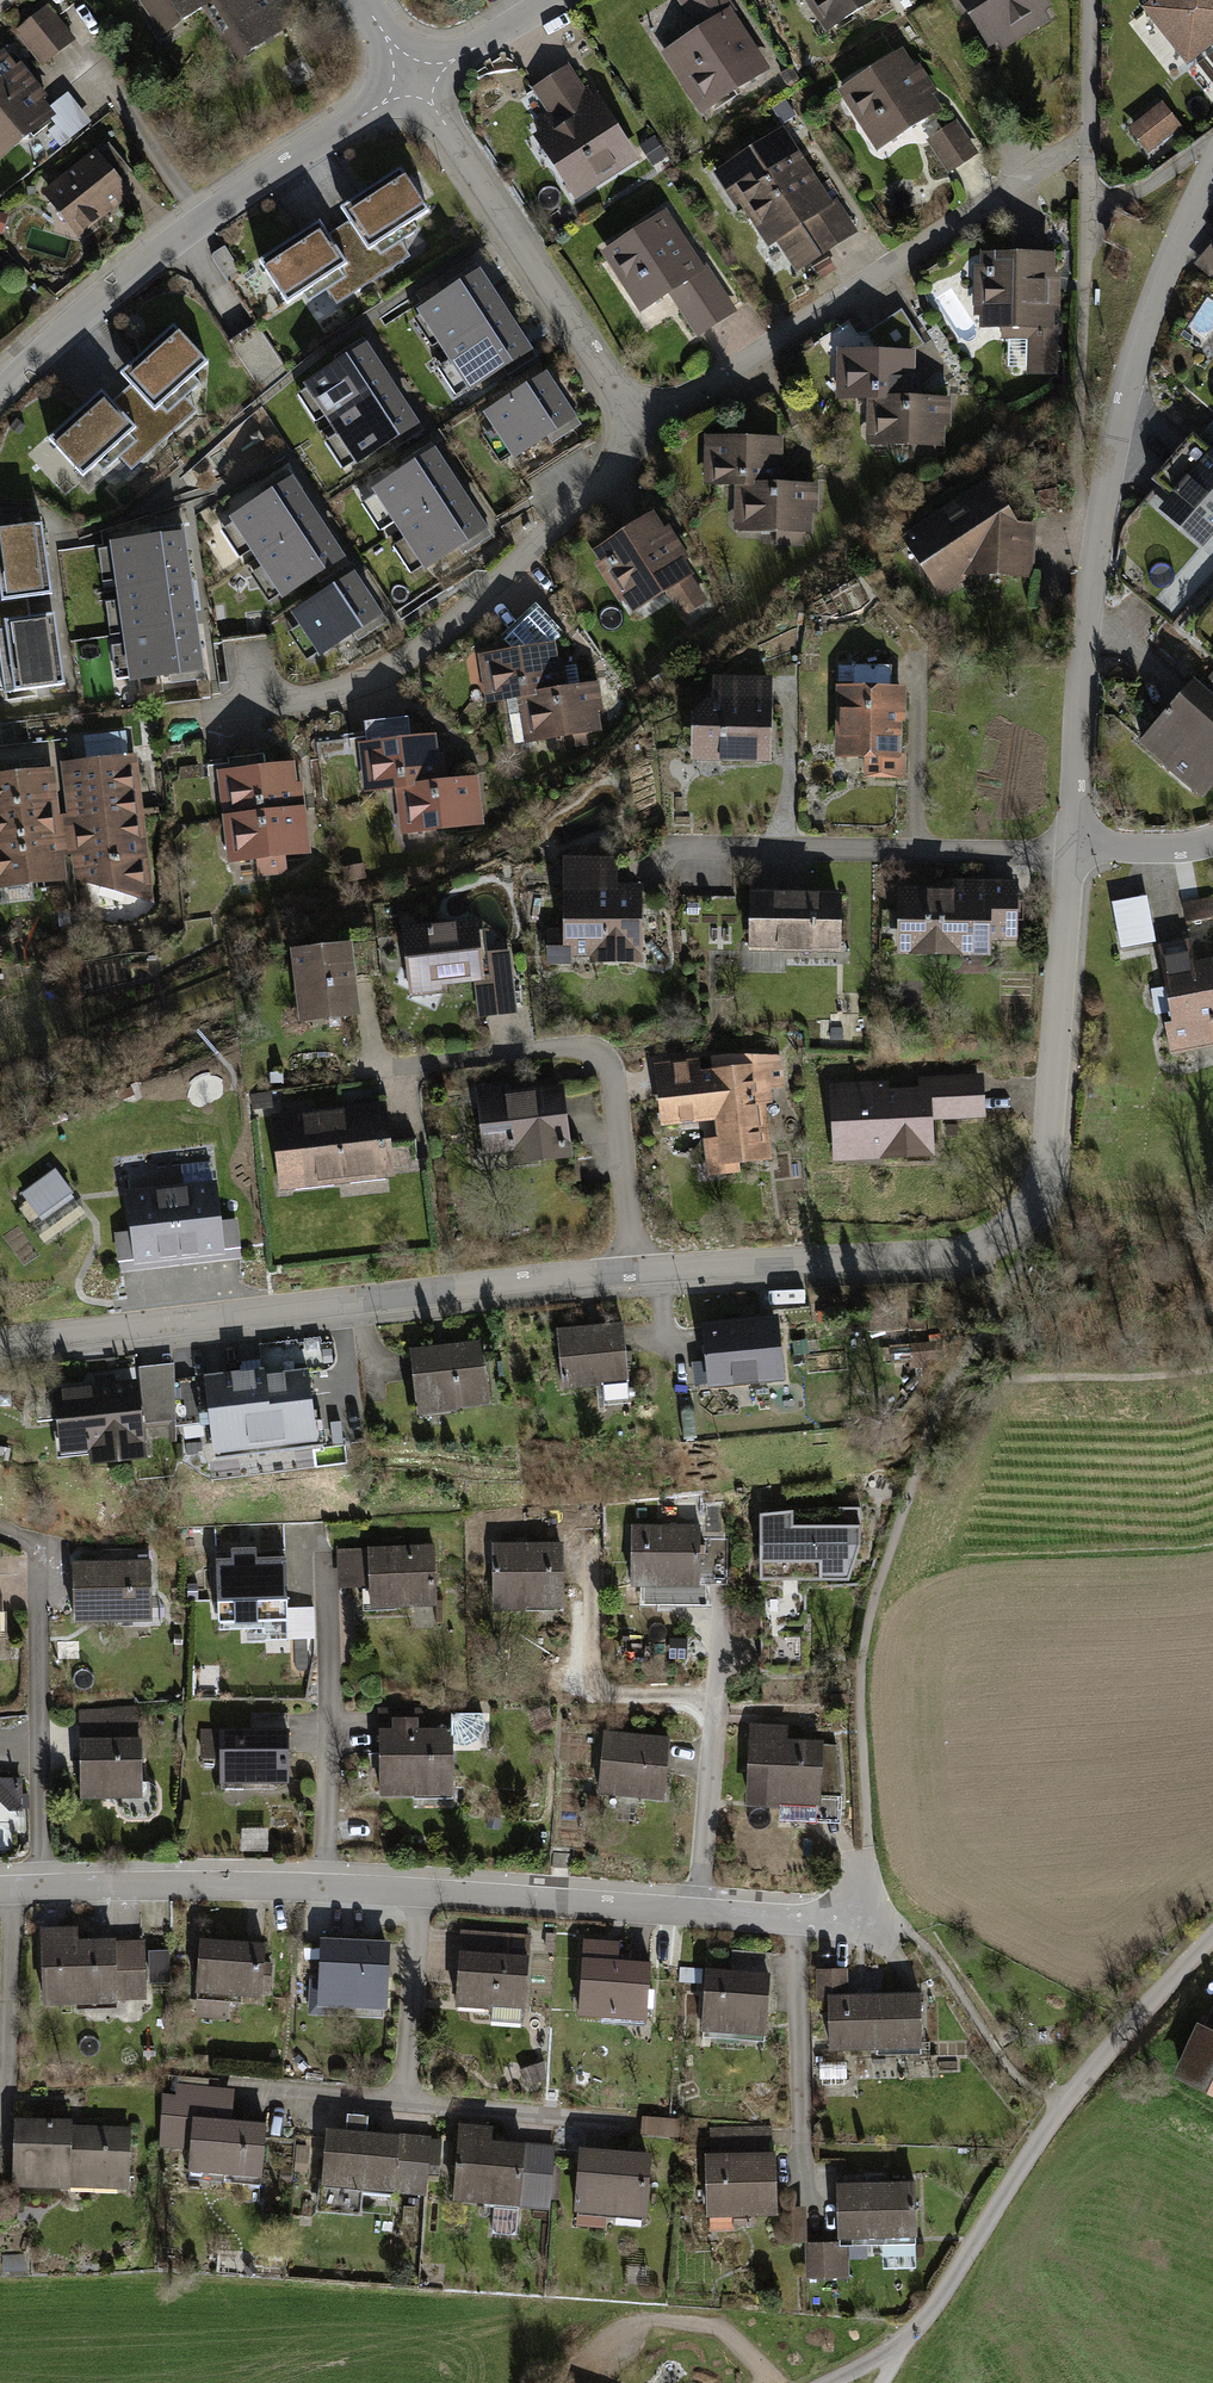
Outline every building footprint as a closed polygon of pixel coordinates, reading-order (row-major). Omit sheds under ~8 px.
[(163,39),(205,12),(238,63),(292,29),(284,17),(301,6),(298,0),(137,0),(163,39)] [(648,49),(700,125),(776,73),(725,0),(681,0),(694,18),(648,49)] [(827,39),(885,0),(800,0),(827,39)] [(984,60),(1056,16),(1045,0),(947,0),(984,60)] [(1141,4),(1187,63),(1212,43),(1212,0),(1146,0),(1141,4)] [(53,12),(20,36),(48,74),(81,50),(53,12)] [(938,109),(899,50),(833,94),(872,153),(938,109)] [(49,92),(17,55),(0,69),(0,132),(49,92)] [(634,161),(571,60),(525,89),(543,117),(523,130),(568,202),(634,161)] [(0,132),(0,165),(16,184),(80,130),(49,92),(0,132)] [(1183,125),(1163,100),(1128,127),(1149,152),(1183,125)] [(974,156),(953,126),(924,145),(944,175),(974,156)] [(736,217),(805,171),(778,130),(709,176),(736,217)] [(108,154),(51,199),(85,241),(142,197),(108,154)] [(805,171),(736,217),(760,253),(773,244),(792,272),(848,235),(805,171)] [(417,176),(352,219),(381,263),(446,221),(417,176)] [(729,311),(665,214),(598,257),(637,317),(669,296),(694,334),(729,311)] [(334,228),(269,271),(299,316),(364,273),(334,228)] [(1197,272),(1212,285),(1212,253),(1197,272)] [(1052,258),(969,257),(969,330),(997,330),(997,346),(1030,347),(1030,380),(1053,380),(1053,314),(1039,313),(1040,284),(1051,284),(1052,258)] [(464,296),(431,317),(454,354),(518,314),(494,276),(488,280),(484,274),(459,289),(464,296)] [(9,289),(0,281),(0,299),(9,289)] [(546,358),(518,314),(454,354),(483,398),(546,358)] [(193,333),(135,381),(167,419),(224,372),(193,333)] [(347,373),(319,391),(343,429),(407,389),(376,341),(341,363),(347,373)] [(864,401),(916,402),(916,371),(911,371),(911,354),(831,354),(831,401),(864,401)] [(560,380),(497,423),(527,467),(590,424),(560,380)] [(407,389),(343,429),(369,470),(433,430),(407,389)] [(119,396),(62,443),(94,481),(151,434),(119,396)] [(916,402),(864,401),(863,451),(906,451),(906,472),(934,472),(934,450),(942,450),(942,429),(948,429),(948,402),(916,402)] [(733,485),(784,486),(785,440),(699,439),(698,485),(733,485)] [(1190,442),(1158,483),(1191,508),(1181,520),(1202,536),(1212,522),(1212,460),(1190,442)] [(413,535),(473,495),(440,445),(380,484),(413,535)] [(250,558),(321,513),(295,473),(224,518),(250,558)] [(984,476),(896,535),(929,602),(967,576),(1027,582),(1034,520),(998,517),(984,476)] [(784,486),(733,485),(732,532),(772,533),(772,550),(803,551),(803,541),(811,541),(812,515),(818,515),(818,487),(784,486)] [(500,535),(473,495),(413,535),(440,577),(500,535)] [(321,513),(250,558),(278,601),(348,555),(321,513)] [(665,519),(602,554),(610,569),(604,573),(624,608),(632,604),(641,621),(672,604),(686,629),(717,611),(665,519)] [(0,536),(0,590),(2,603),(65,596),(57,529),(0,536)] [(95,539),(119,676),(132,673),(108,536),(95,539)] [(189,539),(119,550),(125,593),(196,583),(189,539)] [(368,576),(306,618),(334,659),(396,617),(368,576)] [(196,583),(125,593),(132,637),(202,627),(196,583)] [(66,621),(3,628),(11,695),(74,688),(66,621)] [(202,627),(132,637),(138,680),(208,670),(202,627)] [(563,649),(481,659),(487,705),(525,701),(569,696),(563,649)] [(910,667),(843,668),(844,762),(871,761),(872,785),(912,785),(910,667)] [(1189,679),(1133,746),(1199,800),(1212,783),(1212,699),(1189,679)] [(722,705),(706,716),(707,765),(779,763),(777,681),(722,682),(722,705)] [(569,696),(525,701),(530,746),(608,737),(603,691),(569,696)] [(91,767),(69,769),(73,820),(67,820),(68,836),(148,829),(142,761),(135,761),(132,736),(89,740),(91,767)] [(443,738),(364,746),(369,796),(402,793),(448,788),(443,738)] [(306,766),(225,774),(229,818),(310,811),(306,766)] [(63,810),(60,774),(0,779),(0,816),(63,810)] [(448,788),(402,793),(407,840),(489,832),(484,784),(448,788)] [(67,820),(64,821),(63,810),(0,816),(0,848),(69,842),(68,836),(67,820)] [(310,811),(229,818),(233,867),(261,865),(262,884),(292,881),(290,859),(314,856),(310,811)] [(148,829),(68,836),(69,842),(70,859),(76,859),(78,886),(155,909),(148,829)] [(69,842),(0,848),(0,894),(73,888),(70,859),(69,842)] [(628,859),(575,861),(577,933),(559,934),(560,968),(655,965),(653,886),(629,886),(628,859)] [(965,895),(911,894),(910,958),(985,959),(985,943),(1016,943),(1017,880),(965,880),(965,895)] [(1111,897),(1121,945),(1157,937),(1147,889),(1111,897)] [(850,895),(759,896),(759,952),(850,952),(850,895)] [(1185,901),(1188,918),(1212,914),(1212,896),(1185,901)] [(488,926),(415,934),(422,994),(482,988),(485,1019),(523,1015),(516,957),(492,960),(488,926)] [(1151,946),(1166,1051),(1212,1044),(1212,962),(1190,965),(1186,941),(1151,946)] [(364,948),(303,955),(312,1024),(372,1017),(364,948)] [(709,1062),(664,1066),(669,1130),(726,1124),(728,1141),(712,1143),(715,1181),(750,1178),(749,1167),(780,1164),(775,1106),(790,1104),(786,1056),(718,1062),(719,1067),(709,1068),(709,1062)] [(885,1083),(838,1086),(844,1165),(945,1158),(943,1125),(997,1121),(994,1076),(923,1081),(924,1092),(886,1095),(885,1083)] [(519,1087),(486,1090),(493,1157),(524,1154),(525,1166),(590,1159),(584,1091),(520,1097),(519,1087)] [(397,1110),(281,1121),(288,1192),(404,1181),(397,1110)] [(196,1190),(188,1191),(194,1262),(254,1257),(251,1219),(236,1220),(233,1187),(220,1188),(217,1164),(194,1166),(196,1190)] [(67,1170),(33,1196),(55,1224),(89,1198),(67,1170)] [(194,1262),(188,1191),(137,1195),(140,1234),(126,1235),(129,1267),(194,1262)] [(777,1319),(703,1323),(707,1388),(781,1384),(777,1319)] [(629,1322),(556,1327),(560,1388),(602,1385),(601,1376),(632,1374),(629,1322)] [(479,1338),(409,1348),(419,1415),(489,1405),(479,1338)] [(106,1393),(71,1396),(78,1459),(111,1455),(113,1468),(168,1463),(165,1432),(196,1429),(189,1366),(152,1370),(154,1389),(129,1392),(128,1379),(105,1381),(106,1393)] [(308,1368),(204,1378),(212,1453),(315,1442),(308,1368)] [(821,1509),(761,1514),(761,1579),(848,1579),(861,1544),(860,1508),(821,1509)] [(712,1529),(642,1531),(643,1593),(714,1591),(712,1529)] [(231,1550),(215,1551),(218,1629),(265,1627),(266,1640),(316,1638),(315,1606),(287,1607),(285,1548),(257,1549),(257,1546),(231,1547),(231,1550)] [(576,1552),(504,1553),(505,1614),(576,1613),(576,1552)] [(441,1555),(379,1556),(380,1614),(443,1612),(441,1555)] [(150,1558),(71,1561),(74,1619),(152,1616),(150,1558)] [(369,1558),(340,1559),(340,1594),(369,1593),(369,1558)] [(140,1708),(77,1710),(80,1798),(143,1796),(140,1708)] [(421,1709),(380,1709),(380,1796),(456,1796),(457,1725),(421,1725),(421,1709)] [(243,1729),(220,1730),(221,1785),(286,1783),(285,1714),(243,1715),(243,1729)] [(791,1723),(749,1721),(745,1807),(785,1809),(785,1798),(823,1800),(824,1789),(836,1790),(838,1747),(827,1746),(827,1738),(791,1737),(791,1723)] [(681,1742),(611,1735),(605,1795),(675,1802),(681,1742)] [(20,1779),(0,1777),(0,1800),(15,1814),(24,1811),(20,1779)] [(572,1853),(553,1853),(552,1868),(571,1869),(572,1853)] [(89,1933),(49,1935),(52,2010),(153,2006),(151,1949),(128,1950),(128,1942),(90,1944),(89,1933)] [(541,1942),(469,1937),(465,2013),(536,2017),(541,1942)] [(279,1947),(211,1943),(208,1994),(276,1998),(279,1947)] [(398,1951),(335,1947),(331,2004),(394,2009),(398,1951)] [(628,1950),(594,1948),(589,2021),(657,2025),(661,1969),(627,1967),(628,1950)] [(769,1975),(708,1970),(704,2032),(764,2037),(769,1975)] [(921,1995),(832,1997),(833,2052),(921,2051),(921,1995)] [(1199,2022),(1173,2076),(1212,2095),(1212,2029),(1199,2022)] [(238,2099),(169,2093),(164,2160),(199,2162),(197,2179),(274,2186),(278,2130),(236,2127),(238,2099)] [(82,2124),(23,2121),(20,2190),(133,2195),(135,2135),(81,2132),(82,2124)] [(785,2132),(716,2136),(720,2223),(790,2220),(785,2132)] [(503,2138),(469,2135),(463,2206),(557,2214),(562,2154),(502,2149),(503,2138)] [(438,2144),(337,2136),(333,2190),(433,2199),(438,2144)] [(663,2159),(591,2153),(586,2215),(657,2221),(663,2159)] [(925,2187),(847,2191),(849,2245),(928,2242),(925,2187)] [(848,2237),(807,2239),(808,2276),(850,2274),(848,2237)]
